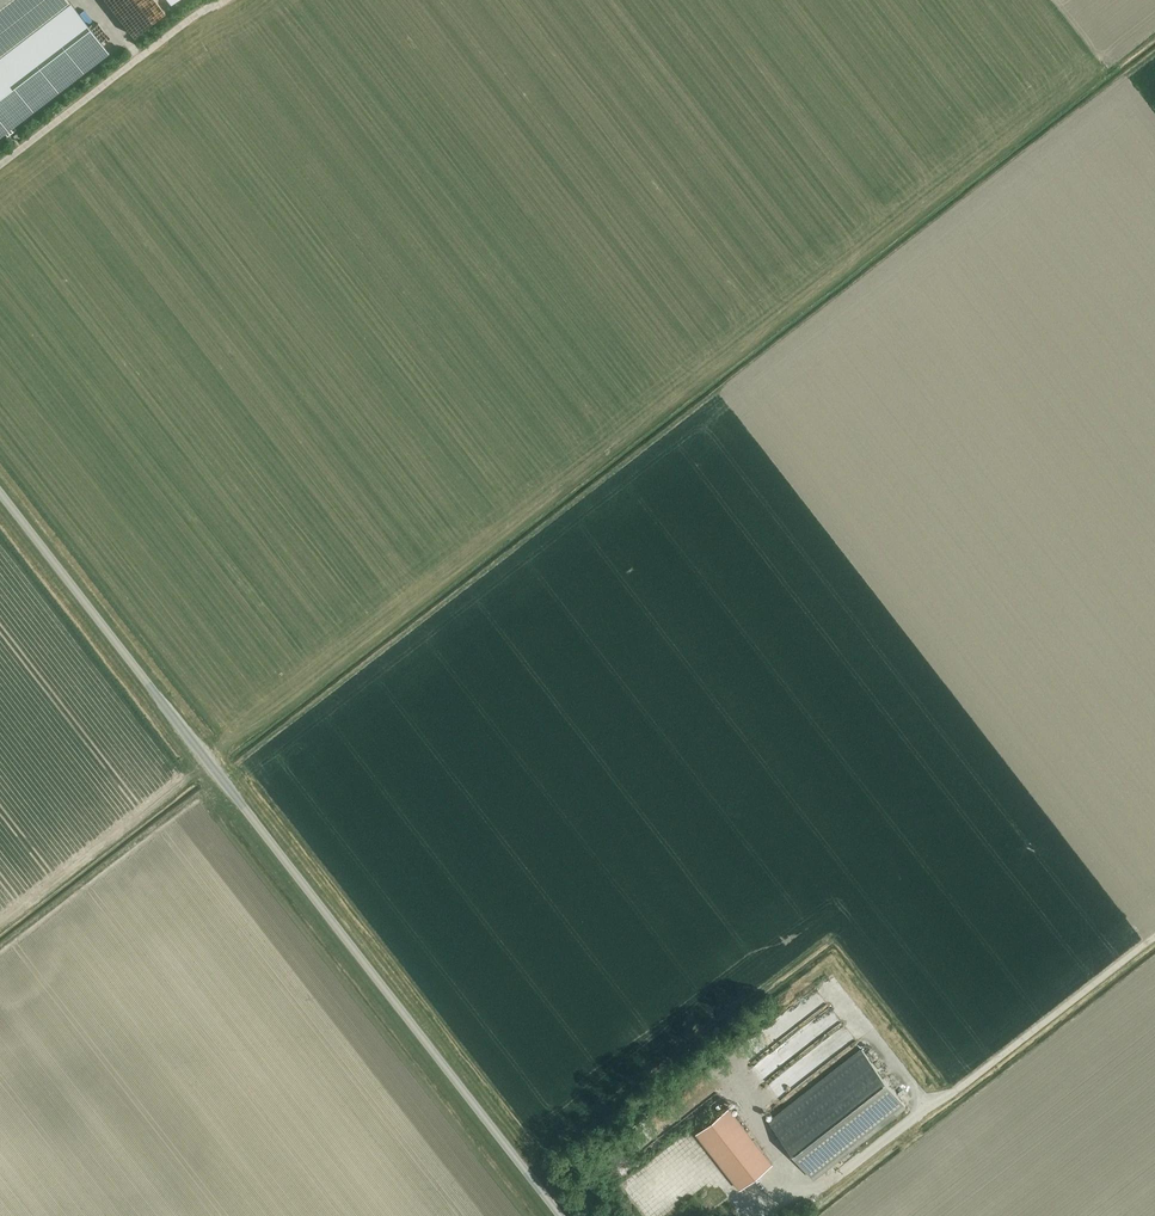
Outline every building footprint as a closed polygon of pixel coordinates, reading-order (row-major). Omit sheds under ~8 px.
[(0,54),(0,135),(13,125),(12,124),(22,116),(23,117),(108,51),(69,1),(0,54)] [(106,8),(92,18),(96,24),(110,14),(106,8)] [(835,1013),(849,1003),(834,983),(820,994),(835,1013)] [(791,1038),(827,1005),(819,995),(788,1022),(790,1023),(783,1029),(791,1038)] [(862,1049),(769,1122),(813,1178),(906,1106),(862,1049)] [(740,1189),(772,1164),(729,1108),(696,1134),(740,1189)]
